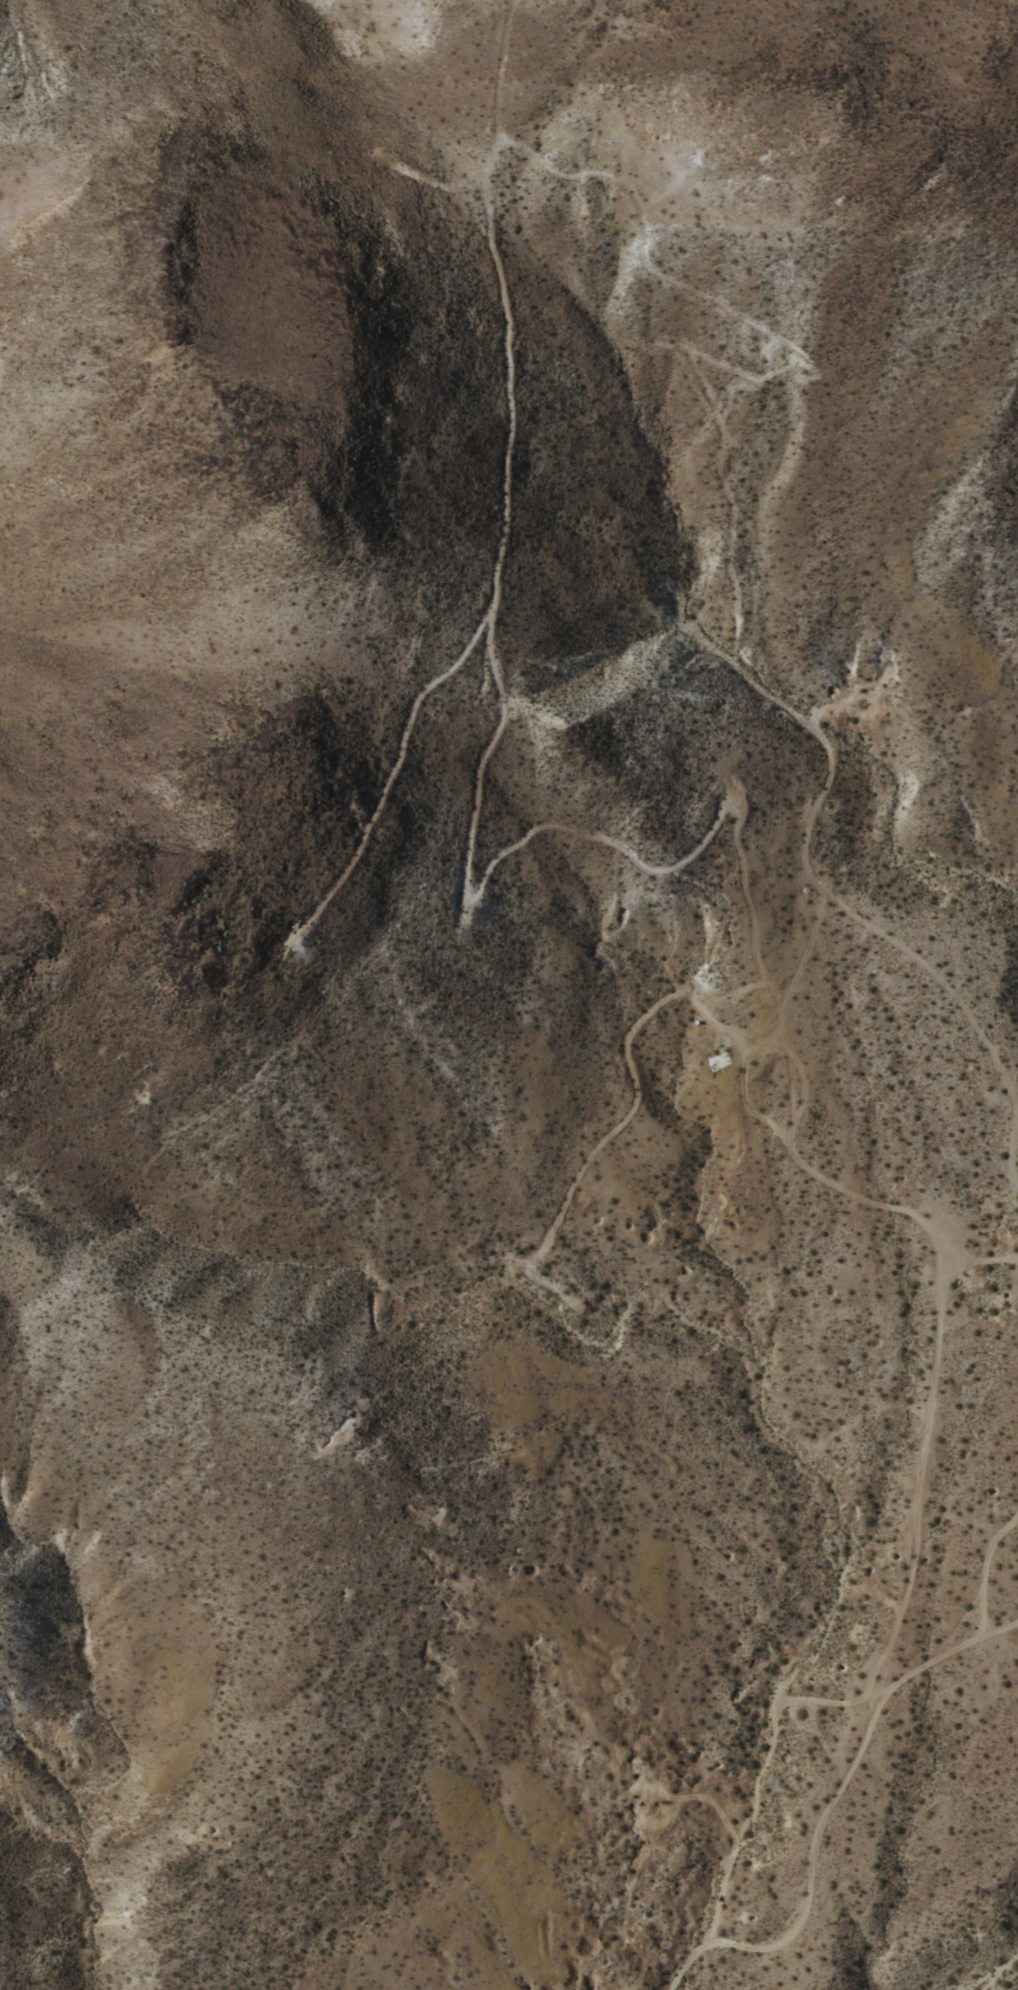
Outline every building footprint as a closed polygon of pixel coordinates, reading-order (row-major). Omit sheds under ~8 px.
[(706,1061),(711,1072),(729,1063),(724,1052),(706,1061)]
